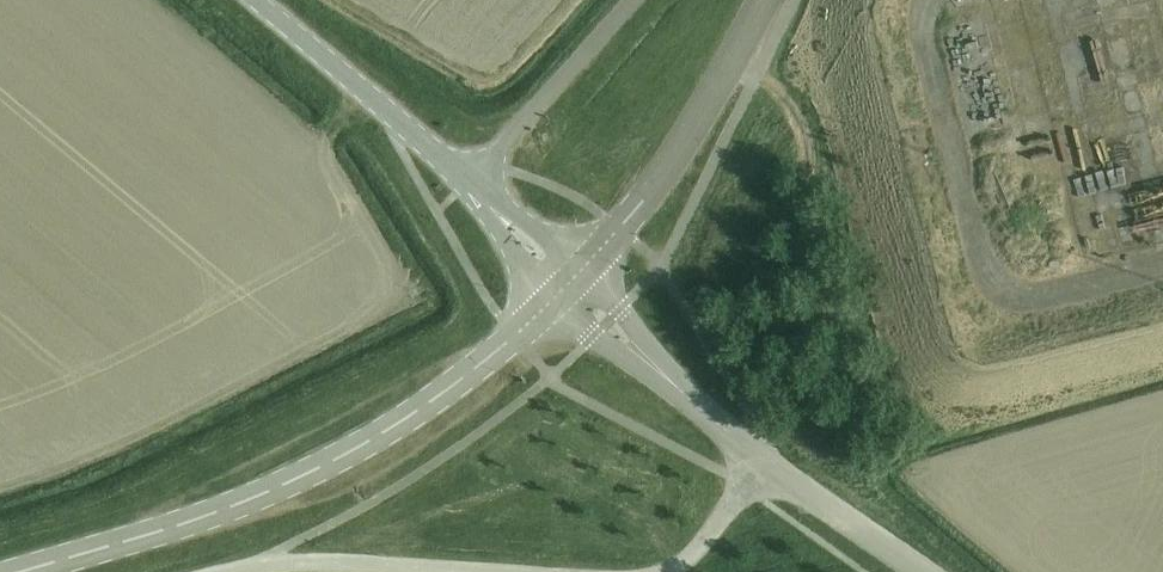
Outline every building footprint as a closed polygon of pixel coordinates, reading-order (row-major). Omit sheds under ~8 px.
[(1122,168),(1121,183),(1146,183),(1146,168),(1122,168)]
